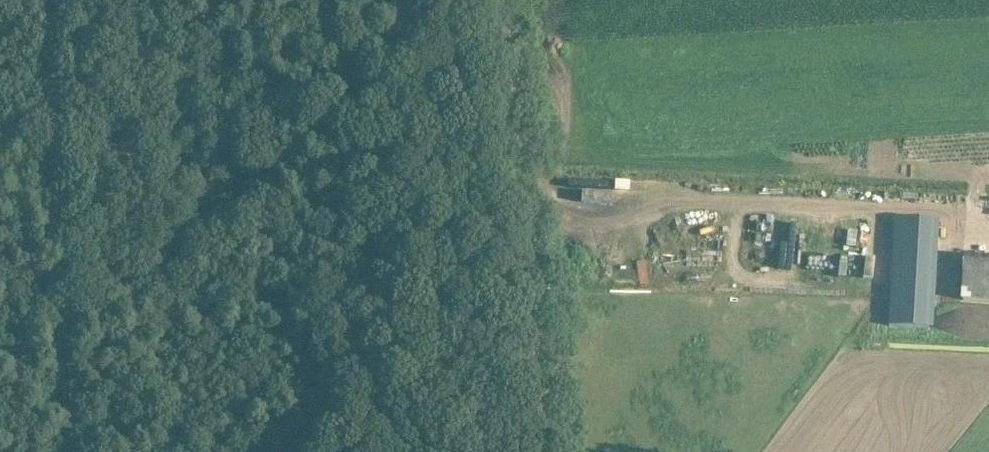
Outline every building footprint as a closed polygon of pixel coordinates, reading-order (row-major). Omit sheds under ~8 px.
[(979,270),(977,308),(988,309),(988,270),(979,270)]
